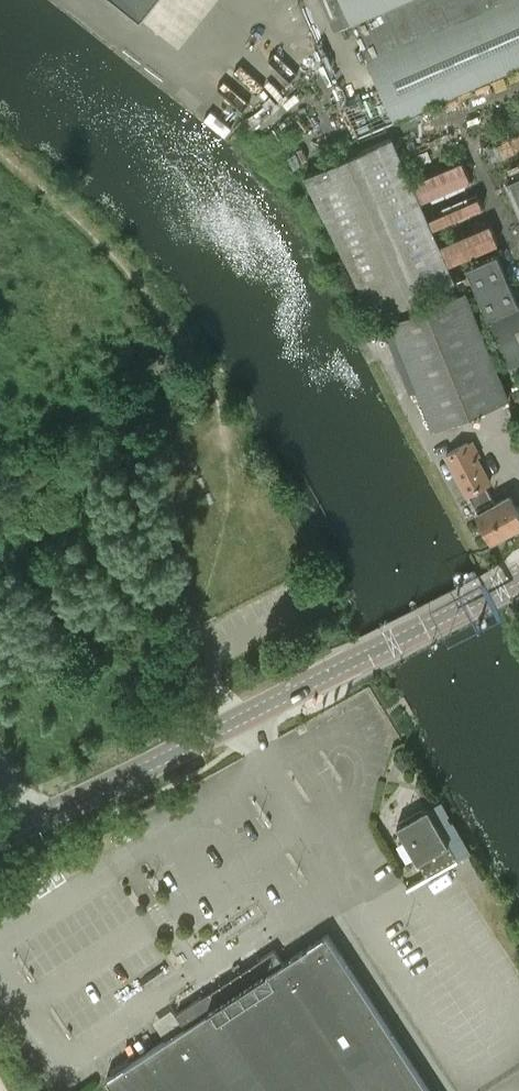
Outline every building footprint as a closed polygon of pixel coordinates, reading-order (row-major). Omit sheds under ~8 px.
[(136,18),(150,0),(114,0),(136,18)] [(395,122),(518,67),(518,0),(342,0),(395,122)] [(452,270),(443,250),(393,136),(305,175),(376,316),(456,281),(452,270)] [(508,182),(518,208),(518,177),(508,182)] [(488,316),(511,368),(518,364),(518,301),(497,253),(466,266),(489,316),(488,316)] [(467,290),(389,321),(432,429),(510,398),(467,290)] [(486,486),(492,483),(470,441),(445,454),(467,496),(470,494),(479,512),(478,513),(492,539),(518,525),(518,512),(510,495),(495,503),(486,486)] [(453,577),(454,581),(477,627),(479,629),(482,630),(485,629),(487,625),(487,622),(463,576),(461,574),(458,573),(455,574),(453,577)] [(438,648),(438,645),(416,603),(414,601),(411,601),(409,603),(409,606),(431,648),(433,650),(436,650),(438,648)] [(443,801),(429,809),(428,807),(397,825),(418,861),(419,861),(428,876),(448,864),(458,859),(458,858),(471,851),(443,801)] [(115,1090),(430,1090),(328,934),(283,963),(275,950),(210,992),(196,1001),(177,1013),(186,1026),(107,1078),(115,1090)]
